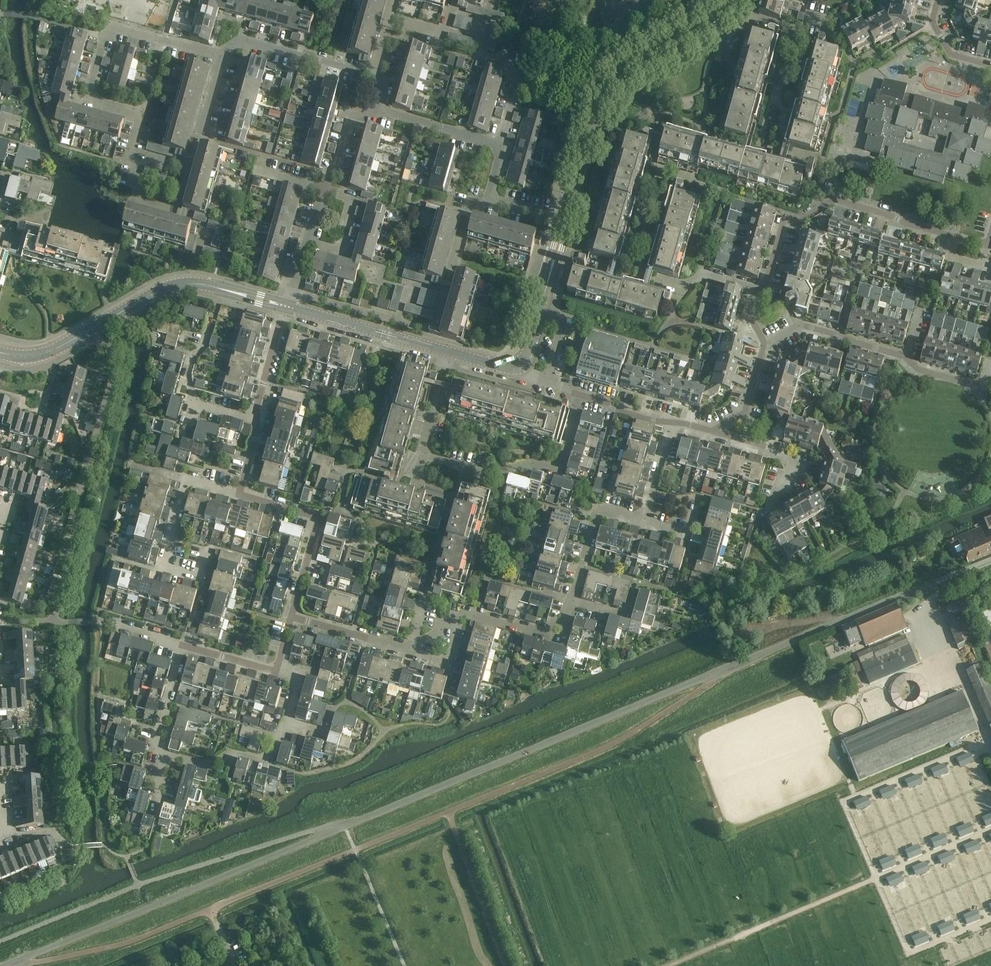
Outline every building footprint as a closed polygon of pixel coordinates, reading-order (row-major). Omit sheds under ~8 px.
[(200,7),(218,13),(219,10),(222,11),(225,11),(227,3),(225,3),(215,0),(202,0),(200,7)] [(227,3),(225,11),(236,14),(240,0),(228,0),(227,3)] [(246,17),(251,0),(240,0),(236,14),(246,17)] [(255,0),(251,0),(246,17),(256,20),(261,2),(255,0)] [(362,0),(361,0),(358,10),(373,15),(373,14),(376,4),(362,0)] [(446,0),(411,0),(411,1),(422,4),(423,2),(433,5),(433,6),(443,9),(446,0)] [(460,8),(462,9),(466,10),(468,5),(472,6),(476,7),(480,8),(481,8),(483,0),(469,0),(468,5),(461,3),(460,8)] [(784,3),(785,0),(758,0),(758,1),(788,9),(789,4),(784,3)] [(910,0),(893,0),(892,1),(888,0),(886,5),(916,14),(918,7),(914,6),(915,2),(910,0)] [(963,0),(949,0),(957,2),(955,9),(965,12),(963,19),(966,23),(976,17),(975,14),(977,4),(963,0)] [(781,14),(786,15),(788,9),(758,1),(756,8),(760,9),(758,14),(780,19),(781,14)] [(272,5),(261,2),(256,20),(267,23),(272,5)] [(282,8),(272,5),(267,23),(277,26),(282,8)] [(916,14),(886,5),(886,6),(891,7),(889,11),(884,14),(892,29),(897,26),(899,21),(909,24),(910,19),(914,20),(916,14)] [(215,23),(218,13),(200,7),(198,15),(195,14),(195,13),(188,11),(187,15),(215,23)] [(293,11),(282,8),(277,26),(288,29),(293,11)] [(382,17),(373,14),(373,15),(358,10),(358,11),(360,11),(357,21),(356,20),(356,21),(379,28),(382,17)] [(303,14),(293,11),(288,29),(298,32),(303,14)] [(73,16),(73,17),(73,18),(73,19),(74,20),(75,21),(76,21),(77,22),(78,22),(79,21),(80,20),(80,19),(81,18),(81,17),(81,16),(81,15),(80,14),(79,13),(78,13),(77,13),(76,13),(75,14),(74,14),(73,15),(73,16)] [(871,16),(887,43),(892,39),(890,36),(895,34),(892,29),(884,14),(879,17),(876,13),(871,16)] [(303,14),(298,32),(309,35),(314,17),(303,14)] [(212,33),(215,23),(187,15),(185,19),(193,21),(193,20),(196,21),(196,22),(194,28),(212,33)] [(887,43),(871,16),(866,19),(869,23),(864,25),(861,20),(872,40),(874,45),(879,43),(881,46),(887,43)] [(980,55),(983,43),(988,24),(978,21),(976,17),(966,23),(968,28),(976,30),(973,40),(979,42),(976,54),(980,55)] [(849,22),(864,49),(869,45),(868,42),(872,40),(861,20),(856,23),(854,19),(849,22)] [(369,30),(378,32),(379,28),(356,21),(353,31),(367,36),(367,35),(369,30)] [(841,32),(852,51),(856,49),(858,52),(864,49),(849,22),(844,25),(846,29),(841,32)] [(40,23),(37,32),(43,34),(45,24),(40,23)] [(988,24),(983,43),(980,55),(983,56),(987,44),(990,45),(990,24),(988,24)] [(616,27),(609,29),(610,35),(617,34),(616,27)] [(209,44),(212,33),(194,28),(192,35),(189,35),(189,33),(182,31),(181,36),(209,44)] [(70,30),(67,41),(85,46),(88,36),(70,30)] [(727,143),(749,150),(750,145),(767,84),(772,86),(775,76),(770,75),(782,32),(772,30),(771,30),(770,30),(769,30),(768,31),(768,32),(768,33),(768,34),(769,34),(769,35),(770,35),(774,37),(774,39),(748,32),(720,131),(730,134),(728,139),(727,143)] [(376,38),(367,35),(367,36),(353,31),(353,32),(354,32),(351,41),(350,41),(350,42),(373,49),(376,38)] [(793,109),(783,144),(815,153),(843,53),(817,46),(818,44),(822,45),(823,45),(824,45),(825,44),(825,43),(826,42),(825,41),(825,40),(824,39),(823,39),(813,36),(795,100),(790,98),(787,108),(793,109)] [(67,41),(64,52),(82,57),(85,46),(67,41)] [(347,53),(360,56),(359,62),(369,65),(371,59),(361,56),(363,51),(372,53),(373,49),(350,42),(347,53)] [(136,49),(118,44),(115,55),(133,60),(135,54),(145,56),(146,52),(136,49)] [(425,60),(428,49),(410,44),(407,55),(425,60)] [(64,52),(61,62),(79,67),(82,57),(64,52)] [(130,70),(133,60),(115,55),(112,65),(130,70)] [(422,70),(425,60),(407,55),(404,65),(422,70)] [(249,58),(246,69),(264,74),(266,67),(269,68),(275,70),(276,66),(267,63),(249,58)] [(61,62),(58,73),(76,78),(79,67),(61,62)] [(212,65),(203,62),(201,67),(188,63),(185,74),(184,73),(181,85),(182,85),(179,95),(178,94),(175,105),(176,106),(173,115),(172,115),(169,126),(170,127),(167,136),(166,135),(163,147),(165,147),(169,149),(173,150),(177,151),(175,156),(182,158),(183,153),(185,153),(187,147),(188,147),(189,143),(188,143),(193,126),(194,126),(195,122),(194,122),(199,105),(200,105),(204,91),(203,90),(205,85),(210,70),(212,65)] [(505,70),(487,65),(477,62),(475,67),(483,69),(483,68),(486,69),(485,70),(484,76),(501,81),(505,70)] [(128,81),(130,70),(112,65),(109,75),(128,81)] [(419,80),(422,70),(404,65),(401,76),(419,81),(419,80)] [(246,69),(243,79),(271,87),(272,83),(265,81),(265,82),(262,81),(262,80),(264,74),(246,69)] [(47,76),(45,80),(73,88),(76,78),(58,73),(56,78),(47,76)] [(106,86),(124,91),(125,91),(134,94),(136,89),(129,87),(128,88),(126,88),(128,81),(109,75),(106,86)] [(401,76),(398,86),(416,91),(419,84),(421,84),(421,86),(428,88),(429,83),(419,80),(419,81),(401,76)] [(484,76),(481,86),(498,91),(501,81),(484,76)] [(315,77),(314,82),(321,84),(322,83),(324,83),(324,84),(322,90),(340,96),(343,85),(325,80),(318,78),(315,77)] [(243,79),(240,90),(258,95),(260,89),(260,88),(263,88),(262,90),(269,92),(271,87),(243,79)] [(45,80),(44,85),(54,87),(52,93),(62,96),(70,99),(73,88),(45,80)] [(952,179),(967,183),(971,169),(978,171),(983,156),(990,158),(990,154),(990,142),(983,140),(987,125),(980,123),(984,109),(969,104),(967,112),(909,95),(905,94),(907,87),(884,81),(881,92),(877,91),(873,105),(870,104),(866,119),(869,120),(865,135),(869,136),(865,151),(887,157),(885,164),(914,173),(913,176),(943,185),(945,177),(952,179)] [(3,84),(0,83),(0,95),(10,98),(13,87),(3,84)] [(398,86),(395,96),(423,104),(425,99),(417,97),(417,98),(415,98),(416,91),(398,86)] [(481,86),(478,97),(496,101),(498,91),(481,86)] [(240,90),(237,100),(255,105),(258,95),(240,90)] [(311,94),(309,98),(337,106),(340,96),(322,90),(321,96),(320,98),(318,97),(318,96),(311,94)] [(61,102),(56,120),(66,123),(71,106),(68,105),(69,102),(70,99),(62,96),(61,99),(61,102)] [(392,107),(410,112),(412,104),(415,105),(415,106),(422,108),(423,104),(395,96),(392,107)] [(478,97),(475,107),(493,112),(496,101),(478,97)] [(309,98),(308,102),(315,104),(316,103),(318,104),(318,105),(316,111),(334,116),(337,106),(309,98)] [(237,100),(234,110),(252,115),(255,105),(237,100)] [(0,111),(0,113),(0,136),(5,137),(8,127),(18,130),(21,119),(15,118),(10,116),(12,109),(2,106),(0,111)] [(82,108),(71,106),(66,123),(63,133),(62,138),(67,140),(71,125),(77,126),(82,108)] [(475,107),(472,118),(490,122),(493,112),(475,107)] [(82,108),(77,126),(83,128),(80,138),(84,139),(92,111),(82,108)] [(234,110),(231,121),(249,126),(252,115),(234,110)] [(526,110),(523,121),(541,126),(544,115),(526,110)] [(92,111),(84,139),(89,140),(92,131),(97,132),(103,114),(92,111)] [(316,111),(313,122),(331,127),(334,116),(316,111)] [(105,145),(107,140),(113,117),(103,114),(97,132),(104,134),(101,144),(105,145)] [(113,117),(107,140),(105,145),(109,146),(112,137),(119,138),(124,120),(113,117)] [(469,128),(487,133),(490,122),(472,118),(470,125),(467,124),(467,123),(460,121),(459,125),(469,128)] [(231,121),(228,131),(246,136),(249,126),(231,121)] [(538,136),(541,126),(523,121),(520,131),(538,136)] [(313,122),(310,132),(328,137),(331,127),(313,122)] [(365,124),(362,135),(380,140),(382,133),(385,134),(385,135),(391,137),(393,133),(383,130),(365,124)] [(811,178),(815,167),(809,165),(809,167),(770,156),(772,151),(762,148),(761,153),(749,150),(727,143),(711,139),(713,134),(703,131),(702,137),(662,125),(659,136),(646,133),(645,132),(644,133),(643,134),(643,135),(643,136),(643,137),(644,138),(645,138),(649,139),(648,142),(654,143),(655,141),(663,143),(659,159),(797,197),(804,172),(807,172),(806,177),(806,178),(806,179),(807,180),(808,180),(809,180),(810,180),(811,179),(811,178)] [(225,142),(243,147),(253,149),(254,145),(248,143),(247,144),(244,144),(246,136),(228,131),(225,142)] [(535,147),(537,140),(538,136),(520,131),(517,141),(535,147)] [(310,132),(307,142),(325,148),(328,137),(310,132)] [(654,143),(648,142),(622,134),(589,253),(620,262),(636,208),(641,210),(644,200),(638,199),(654,143)] [(377,151),(380,140),(362,135),(359,146),(377,151)] [(198,156),(199,156),(194,173),(193,172),(192,177),(193,177),(188,194),(188,193),(186,198),(187,198),(184,209),(192,211),(195,212),(193,219),(194,219),(205,223),(207,217),(207,215),(205,215),(208,205),(210,205),(213,194),(212,194),(214,184),(216,184),(219,173),(217,173),(220,163),(222,163),(225,153),(235,156),(237,150),(213,143),(205,141),(202,140),(200,146),(202,146),(200,152),(199,152),(198,156)] [(517,141),(514,152),(542,160),(543,155),(536,153),(536,155),(533,154),(535,147),(517,141)] [(3,165),(6,155),(15,157),(15,158),(18,147),(0,142),(0,164),(3,165)] [(307,142),(304,153),(322,158),(325,148),(307,142)] [(459,151),(442,146),(431,143),(430,148),(437,150),(437,149),(440,150),(438,157),(456,162),(459,151)] [(374,161),(377,151),(359,146),(356,156),(374,161)] [(37,163),(39,153),(40,153),(18,147),(15,158),(15,157),(12,168),(23,171),(26,160),(37,163)] [(514,152),(511,162),(529,168),(531,162),(532,160),(534,161),(534,162),(541,164),(542,160),(514,152)] [(293,156),(292,160),(301,163),(312,167),(319,169),(322,158),(304,153),(303,159),(302,160),(300,159),(300,158),(293,156)] [(371,172),(374,161),(356,156),(353,166),(371,172)] [(453,172),(456,162),(438,157),(436,164),(434,163),(434,162),(427,160),(425,164),(453,172)] [(511,162),(508,173),(536,181),(537,176),(530,174),(530,175),(527,174),(529,168),(511,162)] [(852,162),(851,168),(873,174),(873,175),(875,169),(852,162)] [(450,183),(453,172),(425,164),(424,169),(431,171),(432,170),(434,170),(432,177),(450,183)] [(368,182),(371,172),(353,166),(350,177),(368,182)] [(508,173),(505,183),(505,184),(523,189),(525,181),(528,182),(528,183),(535,185),(536,181),(508,173)] [(52,184),(25,177),(24,182),(30,184),(27,195),(25,200),(36,203),(39,193),(50,196),(53,185),(52,184)] [(350,177),(347,188),(366,193),(366,192),(375,195),(376,191),(369,189),(366,189),(368,182),(350,177)] [(429,188),(447,193),(450,183),(432,177),(430,185),(428,184),(428,183),(421,181),(419,185),(430,188),(429,188)] [(10,178),(4,199),(14,202),(17,192),(27,195),(30,184),(24,182),(17,180),(10,178)] [(302,189),(284,184),(274,182),(273,186),(280,188),(281,187),(283,187),(281,195),(299,200),(302,189)] [(653,272),(678,279),(701,199),(675,192),(676,190),(680,191),(681,191),(682,191),(683,190),(683,189),(684,188),(683,187),(683,186),(682,186),(681,185),(671,182),(659,226),(654,224),(651,234),(656,235),(647,270),(653,272)] [(296,210),(299,200),(281,195),(279,201),(279,202),(277,201),(277,200),(270,198),(268,202),(296,210)] [(724,210),(730,211),(773,224),(776,212),(733,200),(731,207),(725,205),(724,210)] [(293,221),(296,210),(268,202),(267,207),(275,209),(275,208),(277,208),(275,216),(293,221)] [(434,278),(451,215),(457,217),(459,212),(450,209),(427,203),(425,208),(438,212),(435,222),(434,221),(431,232),(432,233),(429,243),(428,243),(425,253),(426,254),(423,263),(422,263),(419,274),(420,274),(424,275),(428,277),(433,278),(431,283),(435,284),(438,285),(440,280),(434,278)] [(161,216),(161,217),(144,212),(144,211),(129,207),(126,206),(123,205),(120,204),(118,214),(123,216),(126,216),(123,229),(124,230),(133,232),(132,233),(144,236),(144,235),(154,238),(153,239),(165,242),(165,241),(175,244),(174,245),(186,248),(185,250),(192,252),(196,236),(195,236),(195,235),(196,232),(197,229),(191,227),(192,226),(186,224),(186,223),(182,222),(181,223),(165,218),(166,217),(161,216)] [(387,209),(369,204),(366,214),(384,220),(387,209)] [(770,235),(773,224),(730,211),(727,222),(770,235)] [(381,230),(384,220),(366,214),(363,225),(381,230)] [(291,231),(293,221),(275,216),(272,226),(291,231)] [(838,237),(843,221),(832,218),(829,228),(824,227),(820,229),(824,236),(827,234),(838,237)] [(219,249),(221,242),(225,226),(209,221),(208,223),(207,226),(207,228),(213,230),(216,231),(211,247),(219,249)] [(853,224),(843,221),(838,237),(848,240),(853,224)] [(767,246),(770,235),(727,222),(724,233),(767,246)] [(471,225),(468,239),(478,242),(478,243),(489,246),(489,245),(499,248),(499,249),(510,252),(510,251),(519,254),(519,255),(530,258),(534,244),(540,245),(542,236),(537,234),(534,243),(528,241),(531,232),(515,228),(513,237),(507,236),(510,227),(495,223),(493,232),(471,225)] [(863,227),(853,224),(848,240),(859,243),(863,227)] [(18,225),(16,231),(23,233),(15,259),(20,260),(21,260),(104,283),(105,280),(113,251),(29,228),(20,225),(18,225)] [(378,240),(381,230),(363,225),(360,235),(378,240)] [(400,225),(398,235),(404,236),(406,227),(400,225)] [(288,242),(291,231),(272,226),(269,236),(288,242)] [(874,230),(863,227),(859,243),(869,246),(874,230)] [(799,242),(818,248),(821,238),(824,236),(820,229),(816,231),(815,236),(802,232),(799,242)] [(884,233),(874,230),(869,246),(879,249),(878,253),(884,233)] [(724,233),(720,244),(764,257),(767,246),(724,233)] [(878,253),(889,256),(893,240),(883,237),(884,233),(878,253)] [(375,251),(378,240),(360,235),(357,246),(375,251)] [(285,252),(288,242),(269,236),(267,247),(285,252)] [(904,243),(893,240),(889,256),(899,259),(904,243)] [(815,258),(818,248),(799,242),(797,249),(785,245),(784,249),(815,258)] [(235,246),(226,243),(222,258),(231,261),(235,246)] [(914,246),(904,243),(899,259),(909,262),(914,246)] [(720,244),(717,255),(761,268),(764,257),(720,244)] [(354,257),(361,259),(372,262),(372,261),(381,264),(383,259),(376,258),(376,259),(373,258),(375,251),(357,246),(354,257)] [(924,249),(914,246),(909,262),(920,265),(924,249)] [(282,262),(285,252),(267,247),(264,257),(282,262)] [(422,255),(406,249),(403,258),(408,259),(410,254),(416,257),(415,259),(420,261),(422,255)] [(813,267),(815,258),(784,249),(783,253),(795,256),(793,262),(813,267)] [(935,252),(924,249),(920,265),(930,268),(935,252)] [(941,271),(945,257),(945,255),(935,252),(930,268),(941,271)] [(11,256),(0,253),(0,295),(11,256)] [(317,253),(317,254),(317,255),(310,281),(314,282),(316,275),(315,275),(316,272),(323,274),(328,256),(317,253)] [(761,268),(717,255),(714,267),(727,270),(729,262),(737,265),(738,267),(736,273),(758,279),(761,268)] [(339,259),(328,256),(323,274),(330,276),(330,279),(328,278),(326,286),(331,287),(339,259)] [(279,273),(282,262),(264,257),(261,267),(279,273)] [(355,283),(360,265),(361,259),(354,257),(352,263),(349,262),(344,280),(355,283)] [(349,262),(339,259),(331,287),(335,288),(337,281),(336,281),(337,278),(344,280),(349,262)] [(574,259),(573,259),(572,260),(571,260),(571,261),(571,262),(571,263),(572,264),(573,265),(575,265),(566,297),(655,322),(663,296),(665,297),(664,301),(664,302),(664,303),(664,304),(665,305),(666,305),(667,305),(668,305),(669,304),(669,303),(672,293),(630,281),(631,276),(622,273),(620,278),(585,268),(586,262),(575,259),(574,259)] [(793,262),(792,268),(779,265),(778,268),(810,277),(817,280),(818,277),(811,275),(813,267),(793,262)] [(949,297),(954,278),(958,266),(954,265),(951,277),(944,275),(939,294),(949,297)] [(964,281),(958,279),(960,275),(962,267),(958,266),(954,278),(949,297),(959,300),(964,281)] [(258,278),(276,283),(279,273),(261,267),(259,273),(259,275),(257,274),(257,273),(249,271),(248,275),(258,278)] [(790,276),(788,282),(807,287),(810,277),(778,268),(777,272),(790,276)] [(971,283),(964,281),(959,300),(969,303),(974,284),(978,271),(974,270),(972,278),(971,283)] [(984,286),(978,285),(981,272),(978,271),(974,284),(969,303),(978,306),(984,286)] [(481,279),(466,275),(453,323),(444,321),(442,330),(431,327),(429,333),(462,342),(465,332),(466,332),(469,321),(468,321),(471,311),(472,311),(475,300),(474,300),(476,291),(477,291),(481,279)] [(912,282),(913,277),(906,276),(904,280),(903,283),(910,285),(911,282),(912,282)] [(812,296),(807,287),(788,282),(785,293),(792,295),(793,297),(786,301),(785,305),(789,306),(796,303),(798,305),(796,312),(807,315),(812,296)] [(858,335),(871,288),(860,284),(857,297),(864,299),(861,311),(859,312),(853,310),(847,332),(858,335)] [(723,296),(739,301),(742,290),(726,285),(723,296)] [(987,308),(986,313),(990,315),(990,301),(990,300),(990,288),(984,286),(978,306),(987,308)] [(882,291),(871,288),(858,335),(869,338),(882,291)] [(882,291),(869,338),(880,341),(880,340),(893,294),(882,291)] [(893,294),(880,340),(880,341),(891,344),(904,297),(893,294)] [(723,296),(720,307),(737,311),(739,301),(723,296)] [(807,315),(817,318),(822,302),(812,299),(812,296),(807,315)] [(902,347),(915,300),(904,297),(891,344),(902,347)] [(377,307),(388,310),(390,302),(379,299),(377,307)] [(832,305),(822,302),(817,318),(827,321),(832,305)] [(832,305),(827,321),(838,324),(843,308),(832,305)] [(202,333),(203,328),(208,312),(187,306),(184,317),(194,320),(191,330),(202,333)] [(720,307),(718,317),(734,321),(737,311),(720,307)] [(272,324),(265,322),(266,317),(245,311),(242,322),(270,330),(272,324)] [(920,362),(932,365),(939,340),(945,317),(934,314),(920,362)] [(731,332),(734,321),(718,317),(715,328),(731,332)] [(939,340),(932,365),(943,368),(951,340),(956,321),(945,317),(939,340)] [(164,345),(175,348),(181,327),(160,321),(159,325),(154,324),(152,331),(167,335),(164,345)] [(956,321),(951,340),(943,368),(954,371),(967,324),(956,321)] [(268,336),(270,330),(242,322),(239,332),(260,338),(261,334),(268,336)] [(965,374),(974,340),(978,327),(967,324),(954,371),(965,374)] [(291,332),(285,353),(296,356),(304,328),(300,327),(298,334),(291,332)] [(978,327),(974,340),(965,374),(976,377),(982,356),(976,354),(975,352),(978,340),(986,342),(989,330),(978,327)] [(296,356),(306,359),(312,338),(306,336),(308,330),(304,328),(296,356)] [(577,374),(617,385),(629,342),(618,339),(617,339),(589,331),(577,374)] [(239,332),(236,343),(264,351),(266,345),(258,342),(260,338),(239,332)] [(306,359),(317,362),(325,334),(320,333),(318,342),(312,340),(312,338),(306,359)] [(317,362),(327,365),(333,344),(332,346),(327,345),(329,335),(325,334),(317,362)] [(720,334),(718,344),(722,345),(741,351),(743,345),(748,347),(756,349),(757,344),(749,342),(744,341),(737,339),(735,338),(725,335),(720,334)] [(327,365),(337,368),(345,340),(341,339),(339,346),(333,344),(327,365)] [(337,368),(348,371),(354,350),(348,348),(350,341),(345,340),(337,368)] [(236,343),(233,353),(254,359),(255,355),(262,357),(264,351),(236,343)] [(815,373),(821,351),(816,350),(817,346),(811,344),(807,358),(802,357),(796,360),(805,374),(810,371),(815,373)] [(740,357),(741,351),(722,345),(720,355),(751,364),(753,361),(740,357)] [(354,350),(348,371),(359,374),(366,348),(361,347),(360,352),(354,350)] [(825,380),(833,351),(827,349),(826,352),(821,351),(815,373),(821,374),(819,379),(825,380)] [(184,356),(163,350),(160,361),(171,364),(168,374),(179,377),(184,356)] [(849,396),(861,353),(850,350),(844,371),(851,373),(852,375),(849,383),(842,381),(838,393),(849,396)] [(833,351),(825,380),(830,382),(831,377),(837,379),(843,357),(838,356),(839,352),(833,351)] [(233,353),(230,364),(258,371),(260,365),(253,363),(254,359),(233,353)] [(872,356),(861,353),(849,396),(860,399),(872,356)] [(397,354),(365,469),(385,475),(390,476),(391,476),(397,478),(400,468),(402,461),(424,384),(425,379),(430,363),(398,354),(397,354)] [(720,355),(717,365),(736,371),(738,364),(750,368),(751,364),(720,355)] [(873,356),(860,399),(872,403),(875,390),(874,390),(877,380),(878,381),(884,359),(873,356)] [(776,376),(798,382),(799,377),(805,374),(796,360),(791,362),(790,368),(776,364),(774,371),(778,372),(776,376)] [(230,364),(227,374),(248,380),(249,376),(257,378),(258,371),(230,364)] [(717,365),(714,375),(746,384),(747,380),(734,376),(736,371),(717,365)] [(636,369),(626,366),(620,386),(630,388),(636,369)] [(68,381),(83,385),(86,374),(67,368),(66,373),(70,375),(68,381)] [(646,372),(636,369),(630,388),(640,391),(646,372)] [(650,394),(660,397),(665,378),(667,373),(657,370),(655,375),(650,394)] [(173,398),(179,377),(168,374),(157,371),(154,382),(165,385),(162,395),(173,398)] [(655,375),(646,372),(640,391),(650,394),(655,375)] [(227,374),(224,384),(252,392),(254,386),(247,384),(248,380),(227,374)] [(660,397),(670,399),(675,380),(676,376),(672,375),(670,379),(665,378),(660,397)] [(746,384),(714,375),(711,385),(708,387),(714,397),(718,395),(720,388),(730,391),(732,384),(745,387),(746,384)] [(770,386),(799,394),(801,389),(796,388),(798,382),(776,376),(775,381),(772,380),(770,386)] [(685,383),(675,380),(670,399),(679,402),(685,383)] [(79,397),(83,385),(68,381),(67,387),(55,384),(53,389),(79,397)] [(454,392),(448,414),(559,445),(568,413),(565,412),(562,411),(547,407),(540,405),(539,405),(457,382),(456,386),(454,392)] [(695,386),(685,383),(679,402),(689,405),(695,386)] [(251,398),(252,392),(224,384),(221,395),(242,401),(244,396),(251,398)] [(695,386),(689,405),(699,408),(702,398),(710,400),(714,397),(708,387),(705,389),(695,386)] [(770,398),(792,404),(793,399),(798,400),(799,394),(770,386),(768,392),(772,393),(770,398)] [(280,400),(302,406),(305,395),(279,388),(277,393),(282,394),(280,400)] [(76,408),(79,397),(53,389),(52,394),(64,398),(62,404),(76,408)] [(177,422),(183,401),(173,398),(162,395),(159,405),(169,408),(166,419),(177,422)] [(779,423),(793,414),(790,409),(792,404),(770,398),(769,403),(765,402),(764,408),(777,412),(776,418),(779,423)] [(7,406),(8,402),(0,399),(0,420),(2,421),(3,421),(7,406)] [(280,400),(277,410),(299,417),(302,406),(280,400)] [(76,408),(62,404),(60,411),(56,410),(54,415),(63,418),(73,420),(76,408)] [(15,413),(16,409),(7,406),(3,421),(2,421),(1,425),(10,428),(11,428),(15,413)] [(277,410),(274,421),(296,427),(299,417),(277,410)] [(583,412),(577,433),(588,436),(591,426),(601,429),(604,418),(583,412)] [(24,416),(15,413),(11,428),(10,428),(9,432),(18,435),(24,416)] [(795,443),(801,421),(797,420),(793,414),(779,423),(782,428),(787,429),(783,443),(790,445),(791,441),(795,443)] [(54,415),(53,419),(52,423),(61,426),(62,422),(63,418),(54,415)] [(18,435),(28,438),(33,418),(24,416),(18,435)] [(244,423),(223,417),(220,427),(221,427),(218,439),(228,441),(231,431),(241,434),(244,423)] [(28,438),(37,440),(43,421),(33,418),(28,438)] [(801,421),(795,443),(800,444),(799,447),(805,449),(814,420),(808,418),(807,423),(801,421)] [(818,447),(823,455),(835,449),(828,435),(824,427),(818,426),(819,421),(814,420),(805,449),(812,451),(813,448),(818,449),(818,447)] [(37,440),(46,443),(52,423),(43,421),(37,440)] [(176,427),(155,421),(152,431),(162,434),(159,444),(170,447),(176,427)] [(204,446),(207,436),(218,439),(221,427),(220,427),(199,421),(193,442),(193,443),(204,446)] [(273,427),(271,431),(297,439),(298,439),(301,428),(296,427),(274,421),(274,422),(277,422),(275,427),(273,427)] [(655,427),(634,421),(631,431),(652,437),(655,427)] [(52,423),(46,443),(56,446),(61,426),(52,423)] [(297,439),(271,431),(270,436),(273,436),(271,442),(269,441),(269,442),(290,448),(294,449),(297,439)] [(631,431),(628,442),(656,450),(658,444),(651,442),(652,437),(631,431)] [(572,453),(571,454),(582,457),(585,446),(596,449),(596,448),(601,449),(603,441),(598,440),(599,439),(588,436),(577,433),(573,449),(572,453)] [(694,438),(688,436),(686,443),(681,442),(675,463),(686,466),(694,438)] [(686,466),(697,469),(703,448),(698,446),(700,439),(694,438),(686,466)] [(180,450),(177,461),(188,464),(191,453),(206,458),(208,451),(203,450),(204,446),(193,443),(193,442),(183,439),(180,450)] [(269,442),(266,452),(287,458),(290,448),(269,442)] [(628,442),(625,452),(647,458),(648,454),(654,456),(656,450),(628,442)] [(697,469),(707,472),(715,444),(709,442),(707,449),(703,448),(697,469)] [(174,472),(177,461),(180,450),(170,447),(159,444),(158,448),(153,447),(151,454),(167,458),(164,469),(174,472)] [(707,472),(717,475),(723,454),(719,452),(721,445),(715,444),(707,472)] [(717,475),(728,478),(736,450),(729,448),(728,455),(723,454),(717,475)] [(819,474),(849,482),(849,481),(852,482),(857,465),(843,462),(835,449),(823,455),(828,464),(826,463),(824,468),(821,467),(819,474)] [(728,478),(738,481),(744,460),(740,458),(742,451),(736,450),(728,478)] [(620,451),(617,462),(622,463),(650,471),(652,465),(645,463),(647,458),(625,452),(620,451)] [(266,452),(263,462),(284,468),(287,458),(266,452)] [(331,474),(335,460),(314,454),(310,465),(321,468),(318,478),(334,482),(336,476),(331,474)] [(567,470),(566,474),(569,475),(577,477),(579,467),(590,470),(595,471),(598,462),(593,460),(582,458),(582,457),(571,454),(567,470)] [(738,481),(748,484),(756,455),(750,454),(748,461),(744,460),(738,481)] [(748,484),(760,487),(765,466),(761,464),(763,457),(756,455),(748,484)] [(68,458),(66,465),(74,468),(76,461),(68,458)] [(281,479),(284,468),(263,462),(263,463),(265,464),(264,469),(261,468),(260,473),(281,479)] [(622,463),(619,473),(641,479),(642,475),(649,477),(650,471),(622,463)] [(143,473),(131,469),(130,475),(141,478),(143,473)] [(3,490),(12,493),(17,474),(8,471),(3,490)] [(554,477),(533,471),(530,482),(531,482),(527,492),(538,495),(541,485),(551,488),(554,477)] [(281,479),(260,473),(258,477),(261,478),(259,484),(278,490),(281,479)] [(644,491),(646,485),(640,484),(641,479),(619,473),(616,483),(644,491)] [(12,493),(17,494),(21,495),(26,476),(17,474),(12,493)] [(819,490),(829,497),(834,490),(841,492),(843,486),(847,488),(849,482),(819,474),(817,480),(821,481),(819,486),(822,487),(819,490)] [(21,495),(30,498),(36,479),(26,476),(21,495)] [(151,476),(148,486),(169,492),(170,486),(175,488),(176,482),(151,476)] [(341,477),(336,476),(334,482),(318,478),(315,489),(325,492),(322,502),(333,505),(341,477)] [(517,490),(527,492),(531,482),(530,482),(509,476),(503,497),(514,500),(517,490)] [(347,507),(346,509),(350,510),(437,534),(441,520),(443,512),(444,509),(446,502),(436,499),(430,498),(422,495),(412,493),(407,491),(395,488),(390,486),(355,477),(347,505),(347,507)] [(575,483),(554,477),(551,488),(561,491),(558,501),(569,504),(575,483)] [(36,479),(30,498),(40,501),(46,482),(36,479)] [(643,497),(644,491),(616,483),(613,495),(635,500),(636,496),(643,497)] [(435,580),(432,589),(435,590),(442,592),(464,598),(494,493),(484,490),(472,487),(462,484),(454,511),(453,515),(438,567),(437,572),(435,579),(435,580)] [(148,486),(145,497),(166,503),(169,492),(148,486)] [(706,487),(705,493),(712,495),(713,489),(706,487)] [(202,490),(196,489),(195,495),(190,494),(184,516),(195,519),(202,490)] [(195,519),(205,521),(211,500),(207,499),(209,492),(202,490),(195,519)] [(829,497),(819,490),(817,493),(816,491),(811,493),(809,490),(804,493),(819,520),(824,517),(821,513),(827,510),(823,504),(829,497)] [(601,495),(594,493),(593,499),(599,501),(601,495)] [(819,520),(804,493),(798,497),(800,500),(796,502),(806,522),(811,519),(814,523),(819,520)] [(734,494),(732,501),(743,504),(744,497),(734,494)] [(223,496),(217,495),(215,501),(211,500),(205,521),(215,524),(223,496)] [(230,498),(223,496),(215,524),(226,527),(232,506),(228,505),(230,498)] [(710,510),(731,516),(733,510),(739,512),(741,507),(704,496),(703,501),(712,504),(710,510)] [(170,515),(171,509),(164,507),(166,503),(145,497),(142,507),(170,515)] [(747,498),(746,505),(754,507),(756,501),(747,498)] [(40,501),(32,499),(31,504),(30,507),(38,510),(39,506),(40,501)] [(226,527),(236,530),(244,502),(238,500),(236,507),(232,506),(226,527)] [(783,505),(784,506),(785,508),(786,508),(799,531),(804,529),(801,524),(806,522),(796,502),(791,505),(790,501),(783,505)] [(250,504),(244,502),(236,530),(247,533),(253,512),(248,511),(250,504)] [(29,521),(47,526),(47,525),(44,524),(47,512),(38,510),(30,507),(28,507),(27,513),(31,514),(29,521)] [(168,521),(169,516),(170,515),(142,507),(139,518),(160,523),(161,519),(168,521)] [(799,532),(799,531),(786,508),(785,508),(776,513),(798,553),(808,547),(802,536),(795,540),(791,532),(791,530),(796,528),(799,532)] [(579,529),(579,528),(580,523),(573,521),(575,516),(553,510),(550,521),(579,529)] [(710,510),(707,520),(728,526),(731,516),(710,510)] [(247,533),(257,536),(263,515),(253,512),(247,533)] [(263,515),(257,536),(268,539),(275,514),(270,513),(269,517),(263,515)] [(776,513),(766,519),(776,539),(782,536),(784,536),(788,544),(781,547),(788,558),(798,553),(776,513)] [(351,521),(330,515),(324,536),(335,539),(335,538),(338,529),(348,532),(351,521)] [(164,536),(166,530),(159,527),(160,523),(139,518),(136,528),(164,536)] [(707,520),(704,531),(725,537),(728,526),(707,520)] [(16,524),(14,529),(40,536),(41,536),(44,537),(45,534),(46,533),(47,529),(47,528),(47,526),(29,521),(27,527),(16,524)] [(577,535),(579,529),(550,521),(547,531),(569,537),(570,533),(577,535)] [(304,530),(282,524),(279,535),(290,538),(287,548),(298,551),(304,530)] [(133,538),(154,544),(155,540),(162,542),(164,536),(136,528),(130,526),(127,537),(133,538)] [(947,542),(953,554),(953,555),(962,551),(985,541),(979,528),(957,538),(947,542)] [(14,529),(13,533),(13,534),(24,537),(22,543),(37,547),(40,536),(14,529)] [(606,552),(612,530),(607,529),(607,531),(600,530),(595,548),(606,552)] [(606,552),(617,555),(623,533),(622,533),(621,535),(616,534),(617,531),(612,530),(606,552)] [(547,531),(544,542),(573,550),(574,544),(568,542),(569,537),(547,531)] [(722,547),(725,537),(704,531),(706,532),(704,537),(702,537),(701,541),(722,547)] [(633,536),(623,533),(617,555),(627,557),(633,536)] [(345,541),(335,538),(335,539),(324,536),(321,547),(332,550),(329,559),(339,563),(345,541)] [(627,557),(637,560),(643,539),(633,536),(627,557)] [(158,557),(160,550),(153,548),(154,544),(133,538),(130,549),(158,557)] [(637,560),(648,563),(654,542),(649,541),(648,543),(643,542),(644,539),(643,539),(637,560)] [(719,557),(722,547),(701,541),(700,546),(702,546),(700,552),(719,557)] [(962,551),(968,563),(990,553),(985,541),(962,551)] [(571,556),(573,550),(544,542),(542,552),(563,558),(564,554),(571,556)] [(648,563),(658,566),(664,545),(663,545),(663,547),(657,546),(658,543),(654,542),(648,563)] [(9,547),(7,553),(34,560),(37,547),(22,543),(20,550),(9,547)] [(292,572),(298,551),(287,548),(277,545),(276,545),(271,543),(268,554),(273,556),(284,559),(281,568),(281,569),(292,572)] [(658,566),(668,569),(674,548),(664,545),(658,566)] [(349,548),(343,569),(354,572),(357,562),(367,565),(370,554),(349,548)] [(679,572),(684,556),(685,551),(674,548),(668,569),(679,572)] [(130,549),(127,559),(148,565),(149,560),(156,562),(158,557),(130,549)] [(243,557),(227,553),(216,550),(215,555),(220,556),(218,562),(239,568),(243,557)] [(923,551),(913,555),(916,563),(926,558),(923,551)] [(542,552),(539,563),(567,571),(568,564),(562,563),(563,558),(542,552)] [(689,555),(688,560),(716,568),(719,557),(700,552),(699,558),(689,555)] [(7,553),(6,557),(18,561),(16,567),(30,571),(34,560),(7,553)] [(423,563),(397,556),(394,566),(415,572),(417,566),(422,568),(423,563)] [(912,567),(908,558),(900,561),(904,571),(912,567)] [(688,560),(687,563),(687,564),(696,567),(694,572),(692,572),(713,578),(716,568),(688,560)] [(216,568),(215,572),(237,578),(240,579),(243,569),(239,568),(218,562),(220,563),(219,569),(216,568)] [(381,574),(383,564),(375,562),(373,572),(381,574)] [(118,592),(126,564),(125,564),(123,571),(118,569),(119,565),(114,563),(107,589),(118,592)] [(539,563),(536,573),(557,579),(558,575),(565,577),(567,571),(539,563)] [(130,565),(126,564),(118,592),(128,595),(134,576),(128,574),(130,565)] [(286,593),(292,572),(281,569),(281,568),(271,566),(268,576),(278,579),(275,589),(275,590),(286,593)] [(353,576),(354,572),(343,569),(333,566),(327,587),(337,590),(340,579),(351,582),(353,576)] [(394,566),(391,577),(419,585),(420,581),(411,578),(413,572),(415,573),(415,572),(394,566)] [(3,570),(1,575),(27,583),(30,571),(16,567),(14,574),(3,570)] [(128,595),(138,598),(146,570),(142,569),(139,578),(134,576),(128,595)] [(148,580),(151,571),(146,570),(138,598),(149,601),(155,582),(148,580)] [(581,599),(583,599),(592,602),(596,585),(607,588),(610,577),(589,571),(581,599)] [(215,572),(212,583),(234,589),(237,578),(215,572)] [(699,586),(710,589),(713,578),(692,572),(690,578),(686,577),(684,582),(699,586)] [(557,579),(536,573),(533,584),(558,591),(560,586),(556,585),(557,579)] [(0,579),(0,581),(11,584),(9,590),(24,594),(27,583),(1,575),(0,579)] [(391,577),(388,587),(407,593),(409,587),(418,590),(419,585),(391,577)] [(621,603),(625,604),(631,583),(610,577),(607,588),(617,591),(612,606),(619,608),(621,603)] [(160,604),(165,583),(161,581),(160,583),(155,582),(149,601),(150,601),(149,606),(157,609),(159,604),(160,604)] [(160,604),(170,607),(176,586),(175,585),(175,587),(169,586),(170,584),(165,583),(160,604)] [(231,599),(234,589),(212,583),(210,589),(204,587),(202,591),(231,599)] [(487,610),(494,612),(498,596),(508,599),(511,588),(490,583),(484,604),(488,605),(487,610)] [(170,607),(180,610),(186,588),(176,586),(170,607)] [(280,614),(286,593),(275,590),(275,589),(265,586),(264,590),(259,589),(257,596),(272,600),(269,611),(280,614)] [(388,587),(385,598),(406,604),(408,599),(406,599),(407,593),(388,587)] [(191,613),(197,592),(186,588),(180,610),(191,613)] [(331,594),(326,592),(315,589),(310,588),(307,599),(317,601),(314,612),(325,615),(331,594)] [(508,616),(514,618),(519,602),(529,605),(532,594),(511,588),(508,599),(505,609),(509,610),(508,616)] [(984,605),(977,588),(963,593),(965,599),(974,596),(978,607),(984,605)] [(9,590),(7,597),(0,594),(0,600),(20,606),(24,594),(9,590)] [(228,609),(231,599),(202,591),(201,596),(210,598),(209,604),(228,609)] [(640,591),(634,612),(645,615),(648,605),(658,608),(661,597),(640,591)] [(356,605),(352,604),(351,603),(352,599),(331,594),(325,615),(336,618),(338,607),(354,612),(356,605)] [(553,600),(532,594),(529,605),(539,608),(536,618),(547,621),(553,600)] [(385,598),(382,608),(404,614),(404,613),(402,613),(403,608),(405,608),(406,604),(385,598)] [(707,614),(702,605),(692,603),(690,609),(697,611),(701,618),(707,614)] [(225,620),(228,609),(209,604),(207,610),(198,607),(197,612),(225,620)] [(907,628),(896,604),(893,605),(842,628),(850,647),(863,641),(866,646),(907,628)] [(401,625),(404,614),(382,608),(379,619),(401,625)] [(990,628),(990,611),(975,617),(990,659),(990,631),(990,628)] [(222,630),(225,620),(197,612),(195,617),(204,619),(203,624),(200,623),(200,624),(222,630)] [(631,622),(628,633),(639,636),(642,626),(657,630),(659,623),(654,622),(655,618),(645,615),(634,612),(631,622)] [(960,614),(947,619),(958,649),(971,644),(960,614)] [(610,616),(604,637),(608,639),(607,643),(614,645),(618,630),(628,633),(631,622),(610,616)] [(576,618),(570,639),(581,642),(581,641),(584,632),(594,635),(597,624),(576,618)] [(401,625),(379,619),(376,629),(398,635),(401,625)] [(473,634),(494,640),(497,629),(471,621),(469,627),(474,628),(473,634)] [(222,630),(200,624),(198,630),(194,629),(193,634),(219,641),(222,630)] [(16,646),(17,646),(31,645),(30,633),(4,635),(4,641),(16,640),(16,646)] [(109,644),(119,647),(116,657),(127,660),(130,650),(133,639),(112,633),(109,644)] [(491,650),(494,640),(473,634),(470,644),(491,650)] [(318,641),(317,641),(297,635),(291,656),(302,659),(305,649),(315,652),(316,647),(318,641)] [(340,641),(324,637),(319,635),(317,641),(318,641),(316,647),(326,649),(323,659),(334,662),(340,641)] [(872,648),(857,655),(861,663),(870,684),(920,662),(913,645),(909,647),(904,635),(872,649),(872,648)] [(547,643),(531,638),(526,637),(523,648),(533,651),(530,661),(541,665),(544,654),(547,643)] [(151,655),(154,645),(133,639),(130,650),(140,652),(137,663),(148,666),(151,655)] [(570,639),(567,649),(568,649),(564,660),(569,661),(575,663),(578,652),(593,657),(595,650),(590,649),(592,644),(581,641),(581,642),(570,639)] [(361,647),(340,641),(334,662),(345,666),(347,655),(358,658),(361,647)] [(567,649),(547,643),(544,654),(554,657),(551,667),(562,670),(566,671),(569,661),(564,660),(568,649),(567,649)] [(488,660),(491,650),(470,644),(467,654),(488,660)] [(5,653),(5,658),(32,657),(31,645),(17,646),(16,646),(17,653),(5,653)] [(368,680),(374,658),(368,657),(369,652),(365,651),(357,677),(368,680)] [(485,671),(488,660),(467,654),(467,655),(469,656),(468,661),(465,661),(464,665),(485,671)] [(172,661),(161,658),(151,655),(148,666),(158,669),(155,679),(166,682),(172,661)] [(378,683),(389,686),(397,657),(391,656),(389,663),(385,661),(378,683)] [(5,658),(6,664),(17,663),(18,669),(32,668),(32,657),(5,658)] [(401,666),(403,659),(397,657),(389,686),(387,692),(397,695),(399,688),(405,667),(401,666)] [(193,687),(199,665),(193,663),(194,659),(189,658),(182,684),(193,687)] [(385,661),(374,658),(368,680),(378,683),(385,661)] [(323,659),(317,680),(328,684),(328,683),(329,683),(331,673),(342,676),(345,666),(334,662),(323,659)] [(399,688),(410,691),(418,663),(411,662),(409,668),(405,667),(399,688)] [(973,688),(990,727),(990,726),(990,689),(990,687),(989,687),(978,662),(966,667),(968,671),(966,671),(973,688)] [(421,672),(423,665),(418,663),(410,691),(408,697),(418,700),(420,694),(426,673),(421,672)] [(209,668),(199,665),(193,687),(203,690),(209,668)] [(482,681),(485,671),(464,665),(463,670),(465,670),(464,676),(482,681)] [(420,694),(430,697),(438,669),(432,667),(430,674),(426,673),(420,694)] [(13,677),(13,682),(14,682),(24,681),(33,681),(32,668),(18,669),(18,677),(13,677)] [(219,671),(209,668),(203,690),(213,693),(219,671)] [(444,671),(438,669),(430,697),(441,700),(447,679),(442,678),(444,671)] [(213,693),(223,695),(230,674),(225,673),(224,675),(219,673),(220,671),(219,671),(213,693)] [(223,695),(234,698),(240,677),(239,677),(239,679),(233,677),(234,675),(230,674),(223,695)] [(160,702),(166,682),(155,679),(144,676),(141,687),(152,690),(149,699),(160,702)] [(480,692),(482,681),(464,676),(462,682),(453,680),(451,684),(480,692)] [(234,698),(244,701),(250,680),(240,677),(234,698)] [(317,680),(307,677),(301,698),(312,701),(315,691),(326,694),(327,690),(326,690),(328,684),(317,680)] [(261,683),(250,680),(244,701),(255,704),(261,683)] [(24,681),(14,682),(14,686),(15,691),(25,691),(24,686),(24,681)] [(255,704),(265,707),(271,686),(267,685),(266,687),(261,685),(262,683),(261,683),(255,704)] [(458,697),(476,703),(480,692),(451,684),(450,688),(459,691),(458,697)] [(271,686),(265,707),(276,710),(281,691),(275,689),(276,687),(271,686)] [(7,712),(16,711),(15,691),(5,692),(7,712)] [(15,691),(16,711),(26,711),(25,691),(15,691)] [(979,731),(962,692),(842,743),(859,782),(979,731)] [(160,702),(149,699),(139,696),(135,707),(146,710),(143,721),(154,724),(160,702)] [(301,698),(296,719),(307,722),(309,712),(320,715),(323,704),(312,701),(301,698)] [(110,720),(109,724),(119,727),(121,720),(122,720),(126,706),(104,700),(101,711),(112,714),(110,720)] [(202,714),(189,711),(181,708),(175,729),(186,732),(188,722),(204,727),(204,725),(206,726),(210,723),(211,717),(202,714)] [(336,713),(330,734),(341,737),(344,726),(354,729),(357,719),(336,713)] [(245,716),(243,722),(249,724),(251,718),(245,716)] [(106,734),(108,728),(109,724),(110,720),(100,717),(101,726),(102,726),(103,727),(101,733),(106,734)] [(258,726),(260,720),(251,718),(249,724),(258,726)] [(109,724),(108,728),(106,734),(116,737),(113,748),(124,751),(127,740),(132,723),(122,720),(121,720),(119,727),(109,724)] [(260,727),(273,731),(275,731),(277,725),(262,720),(260,727)] [(264,732),(243,726),(235,724),(234,728),(237,729),(235,735),(250,740),(247,750),(258,753),(264,732)] [(186,732),(175,729),(169,750),(180,753),(183,743),(193,746),(196,735),(186,732)] [(293,734),(290,745),(297,747),(300,736),(293,734)] [(330,734),(327,744),(328,744),(325,755),(335,758),(338,748),(353,752),(355,745),(350,744),(351,740),(341,737),(330,734)] [(301,760),(311,763),(312,763),(314,752),(325,755),(328,744),(327,744),(300,736),(297,747),(304,749),(301,760)] [(148,746),(127,740),(124,751),(134,753),(131,764),(142,767),(148,746)] [(283,743),(278,758),(277,764),(288,767),(291,757),(301,760),(304,749),(297,747),(290,745),(283,743)] [(13,749),(15,769),(25,769),(24,756),(29,756),(29,748),(13,749)] [(13,749),(4,749),(5,770),(15,769),(13,749)] [(970,754),(957,759),(960,766),(973,760),(970,754)] [(260,765),(239,759),(233,780),(244,783),(247,773),(257,775),(257,776),(260,765)] [(944,764),(931,770),(934,776),(947,771),(944,764)] [(257,775),(254,786),(258,787),(256,792),(263,794),(268,778),(278,782),(281,771),(260,765),(257,776),(257,775)] [(140,793),(140,792),(146,771),(124,766),(120,782),(131,784),(129,790),(140,793)] [(208,772),(196,769),(187,766),(181,787),(191,790),(194,780),(205,783),(208,772)] [(918,775),(905,781),(908,787),(921,782),(918,775)] [(26,791),(41,790),(40,778),(20,779),(20,785),(25,784),(26,791)] [(892,786),(879,792),(882,798),(895,793),(892,786)] [(181,787),(175,808),(186,811),(188,801),(199,804),(202,793),(191,790),(181,787)] [(14,804),(17,804),(41,802),(41,790),(26,791),(26,798),(14,799),(14,804)] [(145,816),(146,811),(150,795),(140,792),(140,793),(129,790),(126,800),(137,803),(134,814),(144,817),(145,816)] [(228,800),(215,797),(214,802),(226,806),(228,800)] [(868,797),(855,802),(858,809),(871,803),(868,797)] [(41,802),(17,804),(14,804),(14,809),(27,808),(27,815),(42,814),(41,802)] [(175,808),(165,805),(158,826),(161,827),(162,827),(161,832),(168,834),(171,824),(181,827),(183,821),(186,811),(175,808)] [(15,822),(15,828),(43,827),(43,828),(51,828),(50,824),(43,824),(42,814),(27,815),(27,822),(15,822)] [(134,814),(133,817),(128,816),(126,823),(141,827),(138,837),(149,840),(155,819),(145,816),(144,817),(134,814)] [(982,818),(985,824),(990,822),(990,814),(982,818)] [(969,823),(956,829),(959,835),(972,830),(969,823)] [(943,834),(931,840),(933,846),(946,841),(943,834)] [(38,843),(45,861),(59,856),(51,838),(38,843)] [(976,840),(964,845),(966,852),(979,846),(976,840)] [(37,865),(45,861),(38,843),(29,847),(37,865)] [(918,846),(905,851),(908,858),(921,852),(918,846)] [(28,869),(37,865),(29,847),(20,851),(28,869)] [(20,851),(11,854),(19,873),(28,869),(20,851)] [(951,851),(938,857),(941,863),(954,858),(951,851)] [(11,854),(2,858),(10,876),(19,873),(11,854)] [(892,857),(879,862),(882,869),(895,863),(892,857)] [(0,859),(0,878),(1,880),(10,876),(2,858),(0,859)] [(925,862),(912,868),(915,874),(928,869),(925,862)] [(899,873),(886,879),(889,885),(902,880),(899,873)] [(977,912),(964,918),(967,925),(980,919),(977,912)] [(952,924),(939,929),(942,936),(955,930),(952,924)] [(926,935),(913,940),(916,947),(929,941),(926,935)]
